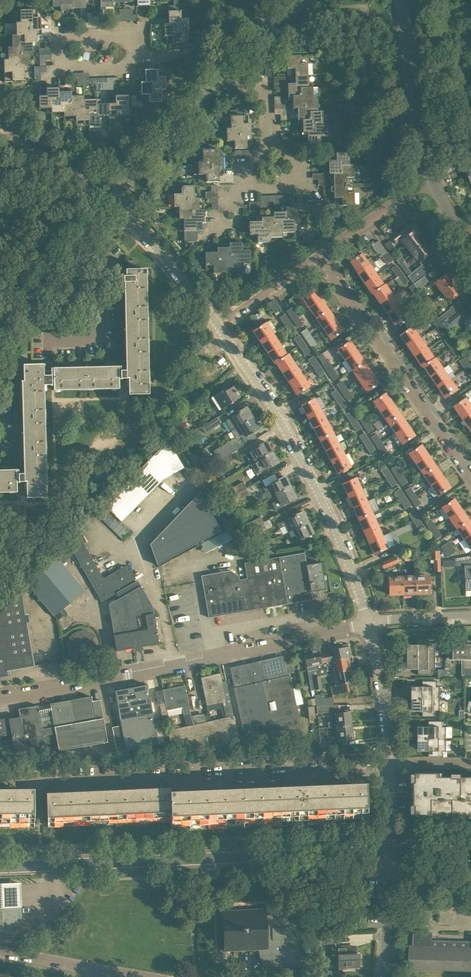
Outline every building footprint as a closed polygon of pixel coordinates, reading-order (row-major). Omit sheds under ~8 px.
[(72,0),(52,0),(52,1),(60,1),(60,9),(73,9),(72,0)] [(73,9),(85,8),(85,0),(92,0),(72,0),(73,9)] [(19,10),(20,22),(28,22),(28,30),(36,30),(41,30),(40,17),(33,17),(32,10),(19,10)] [(167,11),(168,23),(168,24),(176,23),(176,31),(184,31),(189,31),(188,18),(181,18),(180,11),(167,11)] [(15,22),(16,34),(16,35),(24,34),(24,42),(32,42),(37,42),(36,30),(28,30),(28,22),(20,22),(15,22)] [(185,43),(184,31),(176,31),(176,23),(168,24),(168,23),(164,23),(164,36),(166,36),(166,44),(172,44),(185,43)] [(11,35),(12,47),(20,47),(20,55),(28,55),(33,55),(32,42),(24,42),(24,34),(16,35),(16,34),(11,35)] [(8,47),(8,59),(16,59),(16,67),(24,67),(29,67),(28,55),(20,55),(20,47),(12,47),(8,47)] [(295,68),(295,76),(308,75),(307,63),(300,63),(299,55),(287,56),(287,69),(295,68)] [(8,59),(4,59),(4,82),(13,81),(13,80),(25,79),(24,67),(16,67),(16,59),(8,59)] [(145,70),(145,82),(153,82),(154,90),(161,90),(166,90),(166,77),(164,77),(158,77),(158,69),(145,70)] [(288,96),(292,96),(300,96),(300,88),(308,87),(308,75),(295,76),(295,83),(287,83),(288,96)] [(145,82),(140,82),(141,95),(144,95),(144,102),(162,102),(161,90),(154,90),(153,82),(145,82)] [(39,109),(51,108),(51,100),(59,100),(59,92),(59,87),(46,88),(46,96),(39,96),(39,109)] [(293,108),(297,108),(305,108),(305,100),(317,99),(317,87),(308,87),(300,88),(300,96),(292,96),(293,108)] [(51,113),(64,112),(64,104),(72,104),(71,96),(72,96),(72,92),(59,92),(59,100),(51,100),(51,108),(51,113)] [(64,117),(76,116),(76,108),(84,108),(84,100),(84,95),(72,96),(71,96),(72,104),(64,104),(64,112),(64,117)] [(115,103),(108,104),(109,117),(130,116),(130,107),(128,107),(128,95),(115,96),(115,103)] [(297,120),(302,120),(310,120),(310,112),(318,111),(317,99),(305,100),(305,108),(297,108),(297,120)] [(76,121),(88,121),(88,112),(96,112),(96,104),(96,100),(84,100),(84,108),(76,108),(76,116),(76,121)] [(88,121),(88,125),(101,124),(101,117),(109,117),(108,104),(96,104),(96,112),(88,112),(88,121)] [(302,132),(307,132),(315,132),(315,124),(323,123),(322,111),(318,111),(310,112),(310,120),(302,120),(302,132)] [(230,116),(231,128),(239,128),(239,136),(247,135),(247,136),(252,136),(251,123),(248,123),(247,115),(230,116)] [(307,132),(307,144),(320,144),(320,136),(327,136),(327,123),(323,123),(315,124),(315,132),(307,132)] [(231,128),(226,128),(227,141),(234,141),(235,148),(247,148),(247,136),(247,135),(239,136),(239,128),(231,128)] [(202,149),(202,162),(210,162),(211,170),(218,169),(219,170),(223,170),(223,157),(215,157),(214,149),(202,149)] [(329,174),(333,174),(333,173),(341,173),(341,165),(349,165),(349,164),(348,152),(336,153),(331,153),(331,160),(328,161),(329,174)] [(198,175),(201,175),(201,182),(219,182),(219,170),(218,169),(211,170),(210,162),(202,162),(198,162),(198,175)] [(333,174),(334,186),(353,185),(352,177),(354,177),(353,164),(349,164),(349,165),(341,165),(341,173),(333,173),(333,174)] [(353,185),(334,186),(334,198),(342,198),(342,205),(355,205),(354,192),(353,192),(353,185)] [(174,207),(178,207),(178,206),(186,206),(186,198),(194,198),(194,186),(181,186),(182,194),(173,194),(174,207)] [(179,219),(183,219),(191,218),(191,210),(199,210),(199,197),(194,198),(186,198),(186,206),(178,206),(178,207),(179,219)] [(285,207),(285,211),(286,211),(286,220),(294,219),(294,227),(295,227),(306,227),(306,214),(298,214),(298,207),(285,207)] [(183,219),(184,238),(197,238),(196,223),(204,223),(204,210),(199,210),(191,210),(191,218),(183,219)] [(273,212),(273,216),(274,216),(274,224),(282,224),(282,232),(295,232),(295,227),(294,227),(294,219),(286,220),(286,211),(285,211),(273,212)] [(261,217),(261,221),(262,229),(270,229),(270,237),(283,236),(282,232),(282,224),(274,224),(274,216),(273,216),(261,217)] [(261,221),(249,222),(250,234),(257,234),(257,242),(270,241),(270,237),(270,229),(262,229),(261,221)] [(402,238),(406,243),(421,232),(414,222),(399,234),(399,233),(391,239),(395,244),(402,238)] [(406,243),(413,253),(426,242),(422,237),(424,235),(421,232),(406,243)] [(381,253),(383,256),(388,253),(382,245),(379,241),(372,246),(379,255),(381,253)] [(397,250),(390,241),(385,245),(392,254),(397,250)] [(229,243),(229,247),(230,255),(238,255),(238,263),(250,263),(250,250),(242,250),(242,242),(229,243)] [(413,253),(422,264),(408,275),(415,284),(425,276),(424,276),(439,264),(435,258),(434,259),(430,255),(434,252),(426,242),(413,253)] [(217,247),(217,252),(218,260),(226,260),(226,268),(239,267),(238,263),(238,255),(230,255),(229,247),(217,247)] [(217,252),(205,252),(205,265),(213,265),(214,273),(226,272),(226,268),(226,260),(218,260),(217,252)] [(351,262),(359,272),(374,262),(371,257),(368,260),(364,253),(358,257),(355,253),(349,257),(352,261),(351,262)] [(388,253),(383,256),(389,264),(394,261),(388,253)] [(359,272),(366,283),(378,274),(374,268),(377,266),(374,262),(359,272)] [(392,269),(398,277),(403,273),(397,265),(392,269)] [(126,270),(128,371),(128,378),(129,394),(149,394),(146,275),(146,269),(126,270)] [(437,283),(444,292),(457,282),(450,272),(442,278),(440,275),(431,282),(434,286),(437,283)] [(403,273),(398,277),(396,279),(401,287),(409,281),(403,273)] [(373,294),(374,293),(385,285),(378,274),(366,283),(373,294)] [(425,276),(415,284),(419,289),(429,282),(425,276)] [(457,282),(444,292),(451,301),(464,291),(457,282)] [(374,293),(381,303),(394,295),(386,284),(385,285),(374,293)] [(410,288),(415,296),(420,292),(419,289),(415,284),(414,284),(410,288)] [(301,297),(309,308),(321,299),(314,289),(301,297)] [(420,292),(415,296),(421,304),(426,300),(420,292)] [(381,303),(389,314),(401,305),(394,295),(381,303)] [(309,308),(316,318),(328,310),(321,299),(309,308)] [(401,305),(389,314),(396,324),(408,316),(401,305)] [(287,311),(292,319),(297,316),(292,307),(287,311)] [(444,324),(447,328),(453,324),(453,325),(463,317),(466,321),(467,321),(470,327),(470,316),(469,313),(465,308),(458,313),(449,320),(444,324)] [(446,315),(449,320),(458,313),(454,308),(446,315)] [(316,318),(323,329),(336,320),(328,310),(316,318)] [(279,317),(285,326),(290,322),(284,314),(279,317)] [(432,318),(438,327),(443,323),(437,315),(432,318)] [(297,316),(292,319),(298,327),(303,324),(297,316)] [(336,320),(323,329),(331,339),(343,331),(336,320)] [(290,322),(285,326),(290,334),(295,331),(290,322)] [(253,331),(260,342),(273,334),(266,323),(253,331)] [(443,323),(438,327),(444,335),(449,331),(443,323)] [(402,335),(409,346),(421,337),(414,327),(402,335)] [(301,332),(307,340),(311,337),(306,328),(301,332)] [(260,342),(267,352),(280,344),(273,334),(260,342)] [(293,338),(299,347),(304,343),(298,335),(293,338)] [(311,337),(307,340),(312,348),(317,345),(311,337)] [(409,346),(416,356),(428,348),(421,337),(409,346)] [(445,340),(451,348),(456,345),(450,337),(445,340)] [(337,349),(345,360),(357,351),(350,341),(337,349)] [(304,343),(299,347),(305,355),(309,352),(304,343)] [(274,363),(276,362),(275,362),(287,355),(286,355),(280,344),(267,352),(274,363)] [(456,345),(451,348),(457,356),(462,353),(456,345)] [(424,367),(425,366),(436,359),(428,348),(416,356),(424,367)] [(345,360),(352,370),(364,362),(357,351),(345,360)] [(276,362),(282,373),(295,365),(288,354),(286,355),(287,355),(275,362),(276,362)] [(307,360),(313,368),(318,364),(312,356),(307,360)] [(460,361),(466,369),(470,365),(465,357),(460,361)] [(436,359),(425,366),(432,377),(444,368),(437,358),(436,359)] [(322,363),(328,371),(333,368),(327,360),(322,363)] [(352,370),(359,381),(371,373),(364,362),(352,370)] [(26,474),(26,482),(27,498),(47,497),(44,385),(44,376),(43,364),(23,365),(26,474)] [(318,364),(313,368),(319,376),(324,373),(318,364)] [(282,373),(289,384),(302,375),(295,365),(282,373)] [(51,375),(44,376),(44,385),(54,385),(54,390),(119,389),(119,379),(128,378),(128,371),(120,371),(120,366),(50,368),(51,375)] [(333,368),(328,371),(333,380),(338,376),(333,368)] [(451,379),(444,369),(432,377),(439,387),(451,379)] [(371,373),(359,381),(367,392),(379,383),(371,373)] [(302,375),(289,384),(296,394),(309,386),(302,375)] [(451,379),(439,387),(446,398),(459,390),(451,379)] [(336,384),(342,393),(347,389),(341,381),(336,384)] [(240,397),(239,395),(237,391),(236,392),(233,386),(226,390),(225,388),(215,394),(224,408),(240,397)] [(347,389),(342,393),(348,401),(353,397),(347,389)] [(330,393),(336,401),(341,398),(335,390),(330,393)] [(373,401),(380,412),(393,403),(385,393),(373,401)] [(301,405),(307,416),(320,409),(314,398),(301,405)] [(341,398),(336,401),(341,410),(346,406),(341,398)] [(463,417),(470,411),(470,403),(468,398),(455,407),(463,417)] [(380,412),(388,423),(400,414),(393,403),(380,412)] [(225,420),(232,431),(253,418),(246,407),(225,420)] [(307,416),(313,428),(326,421),(320,409),(307,416)] [(345,414),(350,423),(355,420),(350,411),(345,414)] [(470,428),(470,427),(470,411),(463,417),(470,428)] [(357,415),(362,423),(367,420),(362,412),(357,415)] [(388,423),(395,433),(407,425),(400,414),(388,423)] [(216,425),(221,422),(218,417),(203,427),(206,433),(217,426),(216,425)] [(253,418),(232,431),(238,441),(259,428),(253,418)] [(355,420),(350,423),(356,431),(361,428),(355,420)] [(367,420),(362,423),(367,431),(372,427),(367,420)] [(313,428),(319,439),(332,432),(326,421),(313,428)] [(174,428),(175,429),(174,431),(178,437),(188,430),(183,423),(182,425),(181,423),(174,428)] [(407,425),(395,433),(402,444),(415,435),(407,425)] [(319,439),(325,450),(338,443),(332,432),(319,439)] [(360,438),(364,445),(370,442),(365,434),(360,438)] [(371,437),(376,445),(381,442),(376,434),(371,437)] [(185,468),(168,441),(105,505),(122,522),(163,480),(185,468)] [(245,454),(251,464),(272,452),(266,441),(245,454)] [(370,442),(364,445),(369,453),(374,450),(370,442)] [(381,442),(376,445),(382,454),(387,450),(381,442)] [(325,450),(331,462),(344,455),(338,443),(325,450)] [(409,453),(416,464),(428,455),(421,445),(409,453)] [(272,452),(251,464),(257,475),(278,463),(272,452)] [(191,463),(197,459),(194,454),(188,458),(191,463)] [(234,460),(230,454),(220,460),(223,466),(234,460)] [(344,455),(331,462),(337,473),(350,466),(344,455)] [(416,464),(423,474),(436,466),(428,455),(416,464)] [(391,469),(397,477),(402,474),(396,465),(391,469)] [(423,474),(431,485),(443,477),(436,466),(423,474)] [(380,470),(386,479),(391,475),(386,467),(380,470)] [(17,492),(16,482),(26,482),(26,474),(18,474),(18,470),(0,470),(0,492),(17,492)] [(402,474),(397,477),(402,485),(407,482),(402,474)] [(391,475),(386,479),(391,487),(396,484),(391,475)] [(285,477),(278,480),(271,484),(266,487),(264,488),(269,498),(274,495),(276,494),(290,487),(285,477)] [(443,477),(431,485),(438,496),(450,487),(443,477)] [(362,482),(358,483),(356,478),(342,484),(348,496),(364,488),(362,482)] [(233,488),(236,494),(246,488),(243,482),(233,488)] [(290,487),(276,494),(274,495),(277,501),(272,503),(275,511),(283,507),(282,505),(296,498),(290,487)] [(405,490),(411,498),(416,495),(410,487),(405,490)] [(246,488),(236,494),(239,499),(249,494),(246,488)] [(366,488),(364,488),(348,496),(353,508),(367,502),(371,500),(366,488)] [(394,492),(400,500),(405,497),(400,488),(394,492)] [(150,544),(157,565),(221,531),(199,492),(150,544)] [(416,495),(411,498),(416,507),(421,504),(416,495)] [(405,497),(400,500),(405,508),(410,505),(405,497)] [(373,498),(371,500),(367,502),(353,508),(358,519),(372,513),(379,510),(373,498)] [(442,507),(449,518),(461,509),(454,498),(442,507)] [(100,518),(109,510),(104,505),(96,514),(100,518)] [(449,518),(456,528),(469,520),(461,509),(449,518)] [(113,514),(109,510),(100,518),(104,522),(113,514)] [(408,513),(414,522),(419,518),(413,510),(408,513)] [(288,532),(291,530),(308,523),(303,512),(288,519),(283,521),(288,532)] [(358,519),(363,531),(377,525),(372,513),(358,519)] [(117,518),(113,514),(104,522),(109,527),(117,518)] [(250,523),(253,528),(263,522),(261,517),(250,523)] [(113,531),(121,522),(117,518),(109,527),(113,531)] [(419,518),(414,522),(419,530),(424,527),(419,518)] [(426,522),(431,530),(436,527),(431,518),(426,522)] [(469,520),(456,528),(460,535),(456,538),(459,542),(463,539),(470,534),(470,523),(469,520)] [(117,535),(126,527),(121,522),(113,531),(117,535)] [(263,522),(253,528),(255,533),(266,528),(263,522)] [(308,523),(291,530),(294,536),(291,538),(293,543),(298,540),(298,541),(313,534),(308,523)] [(363,531),(369,543),(382,537),(377,525),(363,531)] [(130,531),(126,527),(117,535),(121,539),(130,531)] [(436,527),(431,530),(436,538),(441,535),(436,527)] [(382,537),(369,543),(374,554),(388,548),(382,537)] [(62,564),(72,555),(62,540),(24,580),(57,620),(66,613),(63,608),(84,590),(62,564)] [(81,540),(70,546),(101,602),(117,592),(121,590),(135,582),(125,566),(103,578),(81,540)] [(441,546),(444,551),(453,546),(449,541),(441,546)] [(263,548),(265,554),(277,552),(276,546),(263,548)] [(453,546),(444,551),(448,556),(456,551),(453,546)] [(430,551),(430,562),(434,562),(434,571),(440,571),(439,551),(430,551)] [(201,576),(209,617),(210,617),(313,599),(311,592),(326,590),(321,562),(307,565),(305,553),(244,563),(247,579),(239,580),(238,576),(230,571),(203,575),(201,576)] [(470,565),(470,555),(454,558),(455,560),(447,561),(447,567),(455,567),(464,566),(465,590),(470,590),(470,565)] [(394,564),(391,559),(381,563),(383,568),(394,564)] [(213,630),(210,617),(209,617),(201,576),(203,575),(201,568),(176,572),(183,609),(171,612),(176,637),(213,630)] [(403,594),(403,596),(411,595),(411,593),(416,593),(415,576),(402,577),(403,594)] [(429,576),(415,576),(416,593),(429,593),(429,592),(431,590),(430,588),(429,587),(429,576)] [(390,594),(403,594),(402,577),(389,577),(390,589),(388,590),(388,592),(390,594)] [(121,590),(117,592),(120,598),(124,596),(138,588),(135,582),(121,590)] [(120,598),(109,604),(114,635),(116,651),(159,644),(152,606),(141,586),(138,588),(124,596),(120,598)] [(34,666),(21,591),(0,613),(0,672),(34,666)] [(72,658),(73,659),(78,652),(79,652),(80,653),(81,653),(82,653),(83,653),(84,653),(85,653),(86,652),(87,652),(87,651),(88,650),(89,649),(97,654),(98,652),(98,651),(99,650),(99,648),(99,647),(99,645),(99,644),(99,643),(98,641),(98,640),(97,639),(96,637),(96,636),(95,635),(94,634),(93,633),(92,633),(90,632),(89,631),(88,631),(86,630),(85,630),(82,630),(81,630),(79,630),(78,631),(77,631),(75,632),(74,633),(73,633),(72,634),(71,635),(70,636),(69,637),(69,639),(68,640),(67,641),(67,643),(67,644),(67,645),(67,647),(67,648),(67,650),(67,651),(68,652),(68,654),(69,655),(70,656),(71,657),(72,658)] [(418,644),(408,644),(408,657),(436,657),(436,643),(418,637),(418,644)] [(468,644),(448,644),(448,660),(463,660),(463,676),(468,676),(468,644)] [(319,650),(304,653),(307,668),(311,691),(315,690),(314,683),(320,682),(319,676),(334,673),(351,670),(350,662),(348,662),(348,660),(348,658),(349,658),(347,647),(345,647),(344,645),(331,648),(330,650),(329,651),(329,652),(320,654),(319,650)] [(267,680),(261,682),(275,741),(303,735),(290,676),(287,676),(281,677),(277,657),(263,661),(267,680)] [(418,675),(433,675),(433,669),(436,669),(436,657),(408,657),(408,669),(418,669),(418,675)] [(293,672),(291,661),(284,662),(286,674),(293,672)] [(255,683),(251,663),(230,668),(234,688),(247,747),(275,741),(261,682),(255,683)] [(348,683),(353,682),(351,678),(353,677),(351,670),(334,673),(336,685),(330,686),(332,695),(350,692),(348,683)] [(234,716),(226,681),(222,682),(220,673),(201,678),(207,706),(223,702),(224,708),(226,718),(234,716)] [(412,686),(412,699),(440,699),(440,686),(437,686),(437,681),(423,681),(423,686),(412,686)] [(115,691),(121,725),(112,727),(117,752),(126,750),(126,751),(158,745),(147,684),(115,691)] [(184,685),(162,690),(165,702),(159,704),(161,715),(162,721),(169,719),(168,714),(167,711),(182,708),(186,726),(192,725),(190,716),(188,706),(189,706),(184,685)] [(50,708),(49,709),(55,743),(58,742),(59,751),(107,742),(100,700),(92,702),(91,696),(49,703),(50,708)] [(316,706),(334,705),(332,697),(325,698),(315,700),(316,706)] [(440,699),(412,699),(412,711),(423,711),(423,717),(437,717),(437,711),(440,711),(440,699)] [(18,709),(20,717),(25,748),(55,743),(49,709),(39,711),(38,705),(18,709)] [(316,706),(317,714),(338,711),(338,705),(334,705),(316,706)] [(307,707),(309,720),(315,719),(314,706),(307,707)] [(329,728),(337,727),(351,726),(350,712),(335,714),(336,721),(328,722),(329,728)] [(204,713),(190,716),(192,725),(206,722),(204,713)] [(241,749),(234,716),(226,718),(223,718),(206,722),(192,725),(186,726),(168,730),(172,748),(197,747),(198,752),(232,744),(234,750),(241,749)] [(20,717),(9,719),(10,735),(13,750),(25,748),(20,717)] [(0,719),(0,736),(10,735),(9,719),(8,718),(0,719)] [(419,726),(419,739),(446,739),(446,726),(443,726),(443,721),(429,721),(429,726),(419,726)] [(351,726),(337,727),(338,740),(353,738),(351,726)] [(318,728),(320,742),(328,741),(326,727),(318,728)] [(446,739),(419,739),(419,751),(429,751),(429,757),(443,757),(443,751),(446,751),(446,739)] [(463,816),(470,817),(470,777),(442,777),(442,773),(417,773),(417,783),(416,783),(416,806),(417,806),(417,815),(442,815),(442,816),(463,816)] [(162,795),(47,800),(48,824),(48,825),(171,819),(171,803),(170,794),(169,794),(168,787),(168,785),(162,785),(162,787),(162,795)] [(367,819),(366,795),(305,798),(304,788),(298,788),(298,798),(171,803),(171,819),(172,828),(363,820),(367,819)] [(34,825),(34,793),(0,793),(0,825),(34,825)] [(0,884),(0,907),(22,906),(21,883),(0,884)] [(20,929),(19,908),(1,908),(1,909),(0,909),(0,930),(20,929)] [(262,949),(262,966),(299,964),(297,914),(264,915),(264,909),(224,911),(225,951),(262,949)] [(321,940),(321,944),(335,943),(335,932),(321,933),(321,934),(321,940)] [(432,942),(432,933),(415,932),(414,946),(411,945),(410,970),(426,970),(426,969),(470,970),(470,943),(432,942)] [(332,955),(338,955),(338,966),(341,968),(357,968),(359,965),(359,956),(356,953),(355,953),(355,950),(353,948),(353,946),(331,947),(332,955)]
